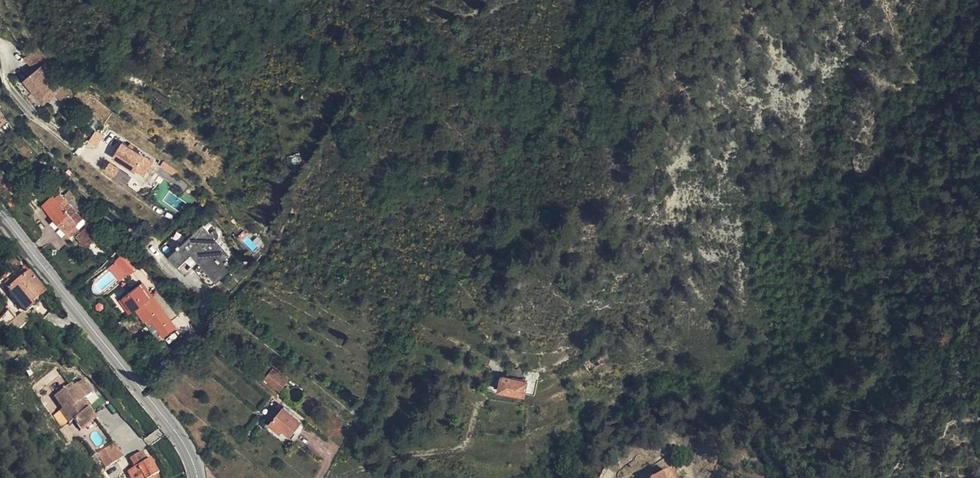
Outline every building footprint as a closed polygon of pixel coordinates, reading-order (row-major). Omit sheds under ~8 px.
[(23,63),(27,68),(37,60),(45,68),(46,67),(34,54),(23,63)] [(52,96),(57,102),(64,96),(44,70),(45,68),(37,60),(27,68),(34,76),(27,81),(43,103),(52,96)] [(64,96),(57,102),(64,112),(72,106),(64,96)] [(96,132),(89,141),(96,146),(103,136),(96,132)] [(122,144),(112,160),(135,174),(136,172),(144,177),(153,163),(122,144)] [(44,202),(71,229),(82,218),(79,215),(83,212),(66,196),(61,201),(54,193),(44,202)] [(303,201),(294,197),(289,211),(299,214),(303,201)] [(201,225),(171,253),(179,261),(191,251),(217,280),(231,268),(223,260),(229,255),(215,240),(218,236),(217,233),(213,231),(209,233),(201,225)] [(82,248),(92,244),(86,230),(76,234),(82,248)] [(128,273),(133,268),(125,259),(119,264),(128,273)] [(39,291),(44,288),(28,268),(25,261),(23,263),(27,269),(20,275),(17,270),(9,276),(10,277),(7,280),(26,306),(41,294),(39,291)] [(141,285),(123,298),(133,312),(136,310),(152,299),(141,285)] [(45,296),(50,302),(55,299),(51,292),(45,296)] [(154,297),(152,299),(136,310),(144,322),(146,320),(150,318),(153,323),(164,338),(176,329),(154,297)] [(133,312),(123,298),(119,300),(129,314),(133,312)] [(22,306),(15,312),(8,303),(0,309),(0,314),(11,328),(28,314),(22,306)] [(278,393),(288,380),(273,368),(263,380),(278,393)] [(498,384),(536,390),(538,376),(502,370),(498,384)] [(74,417),(81,427),(87,423),(95,417),(79,400),(91,391),(82,379),(72,387),(70,384),(54,396),(63,407),(61,409),(70,421),(74,417)] [(276,408),(267,420),(272,424),(281,413),(276,408)] [(281,413),(272,424),(271,427),(280,435),(284,431),(291,437),(302,424),(283,410),(281,413)] [(103,448),(113,464),(124,457),(114,441),(103,448)] [(106,467),(113,464),(103,448),(98,451),(106,467)] [(158,476),(156,476),(148,462),(142,453),(132,458),(137,467),(143,477),(159,477),(158,476)] [(151,460),(148,462),(156,476),(158,476),(159,474),(151,460)] [(133,477),(143,477),(137,467),(129,471),(133,477)]
